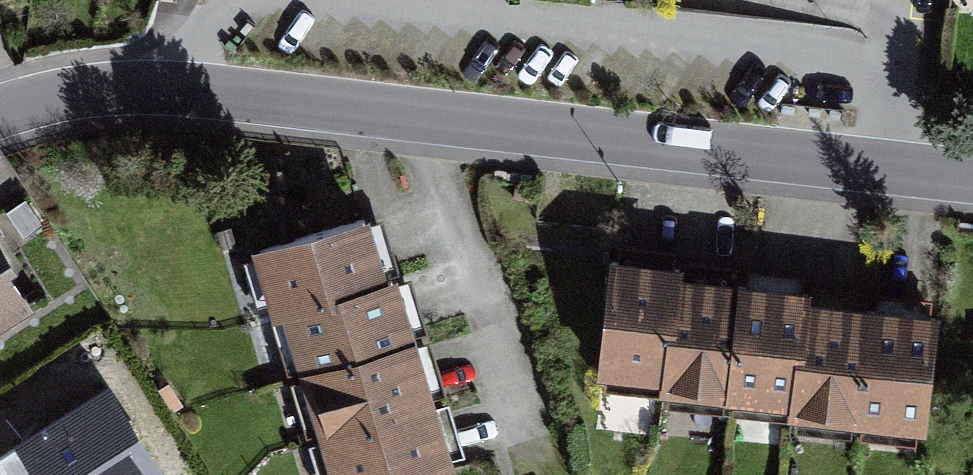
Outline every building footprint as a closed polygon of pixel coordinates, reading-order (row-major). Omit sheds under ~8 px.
[(389,200),(258,237),(277,303),(408,267),(389,200)] [(60,303),(0,210),(0,342),(60,303)] [(674,388),(690,268),(623,259),(607,379),(674,388)] [(408,267),(277,303),(296,370),(427,333),(408,267)] [(740,397),(757,277),(690,268),(674,388),(740,397)] [(807,406),(823,286),(757,277),(740,397),(807,406)] [(874,415),(890,295),(823,286),(807,406),(874,415)] [(941,424),(957,304),(890,295),(874,415),(941,424)] [(427,333),(296,370),(315,437),(445,400),(427,333)] [(14,436),(37,474),(174,474),(178,473),(121,374),(14,436)] [(315,437),(326,474),(435,474),(464,467),(445,400),(315,437)]
